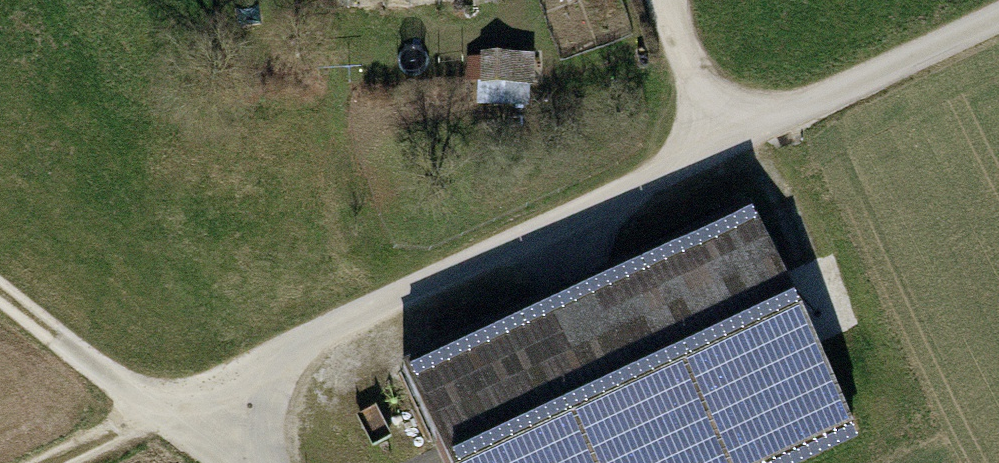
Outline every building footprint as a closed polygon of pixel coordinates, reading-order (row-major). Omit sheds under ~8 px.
[(532,59),(498,58),(498,88),(531,88),(532,59)] [(404,368),(446,462),(789,462),(856,434),(757,212),(404,368)]
